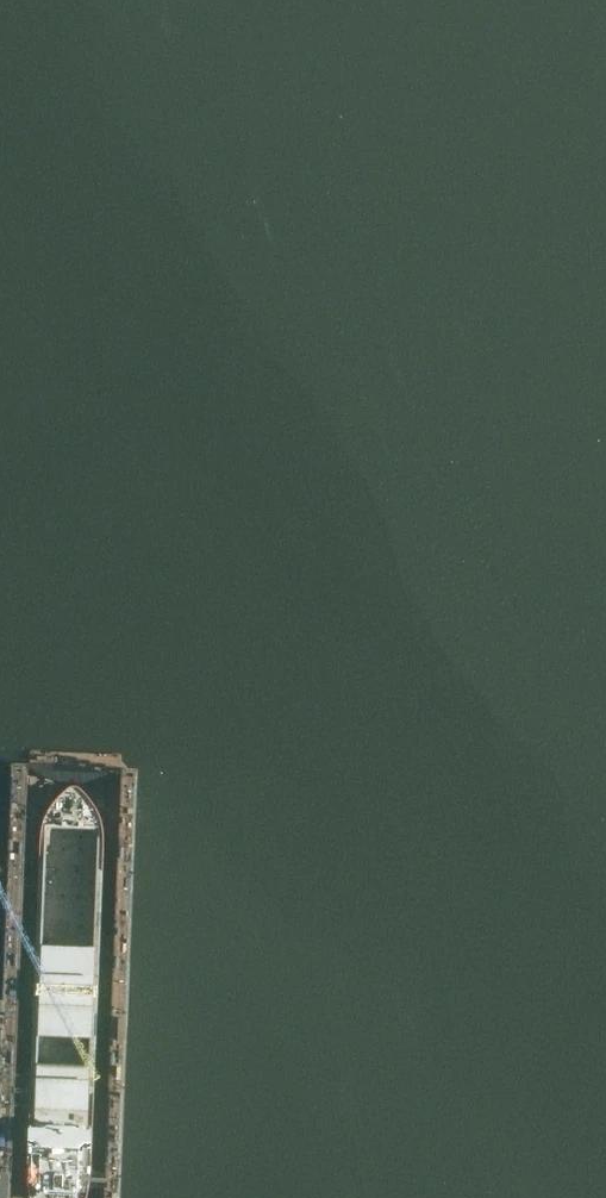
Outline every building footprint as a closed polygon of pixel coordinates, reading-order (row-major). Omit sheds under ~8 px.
[(136,752),(9,748),(0,1032),(0,1197),(122,1197),(136,752)]
